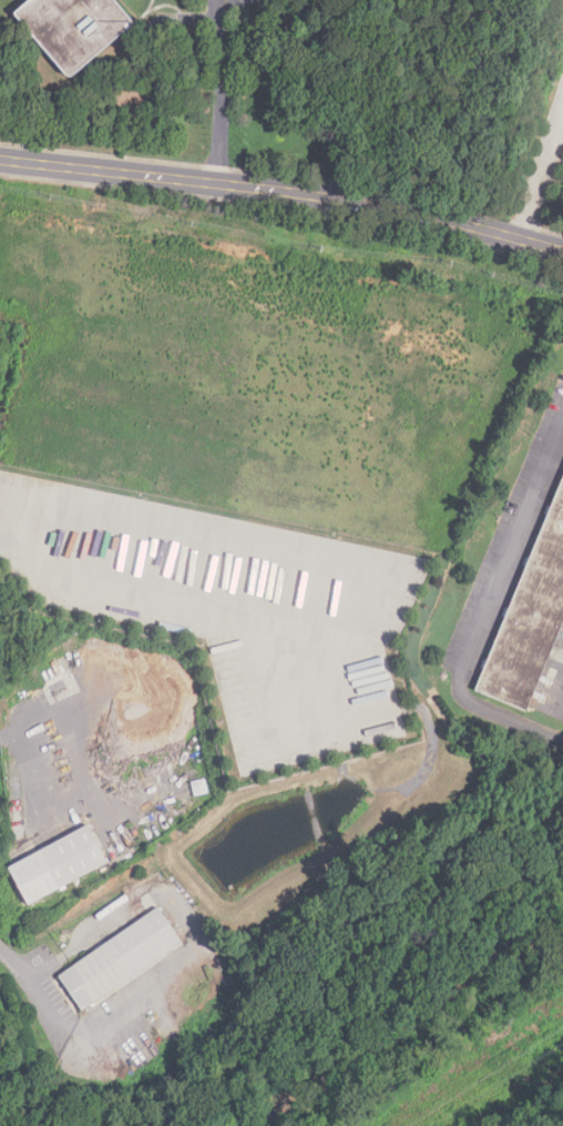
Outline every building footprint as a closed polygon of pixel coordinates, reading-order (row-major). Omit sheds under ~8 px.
[(16,16),(34,0),(113,0),(134,24),(74,75),(73,78),(70,78),(68,78),(65,75),(16,16)] [(474,692),(562,480),(562,625),(526,713),(474,692)] [(205,777),(193,781),(191,774),(177,779),(174,769),(199,760),(203,771),(204,771),(205,777)] [(205,780),(208,794),(195,798),(192,782),(205,780)] [(28,906),(8,870),(89,828),(109,864),(28,906)] [(79,1013),(58,980),(157,914),(180,946),(79,1013)]
